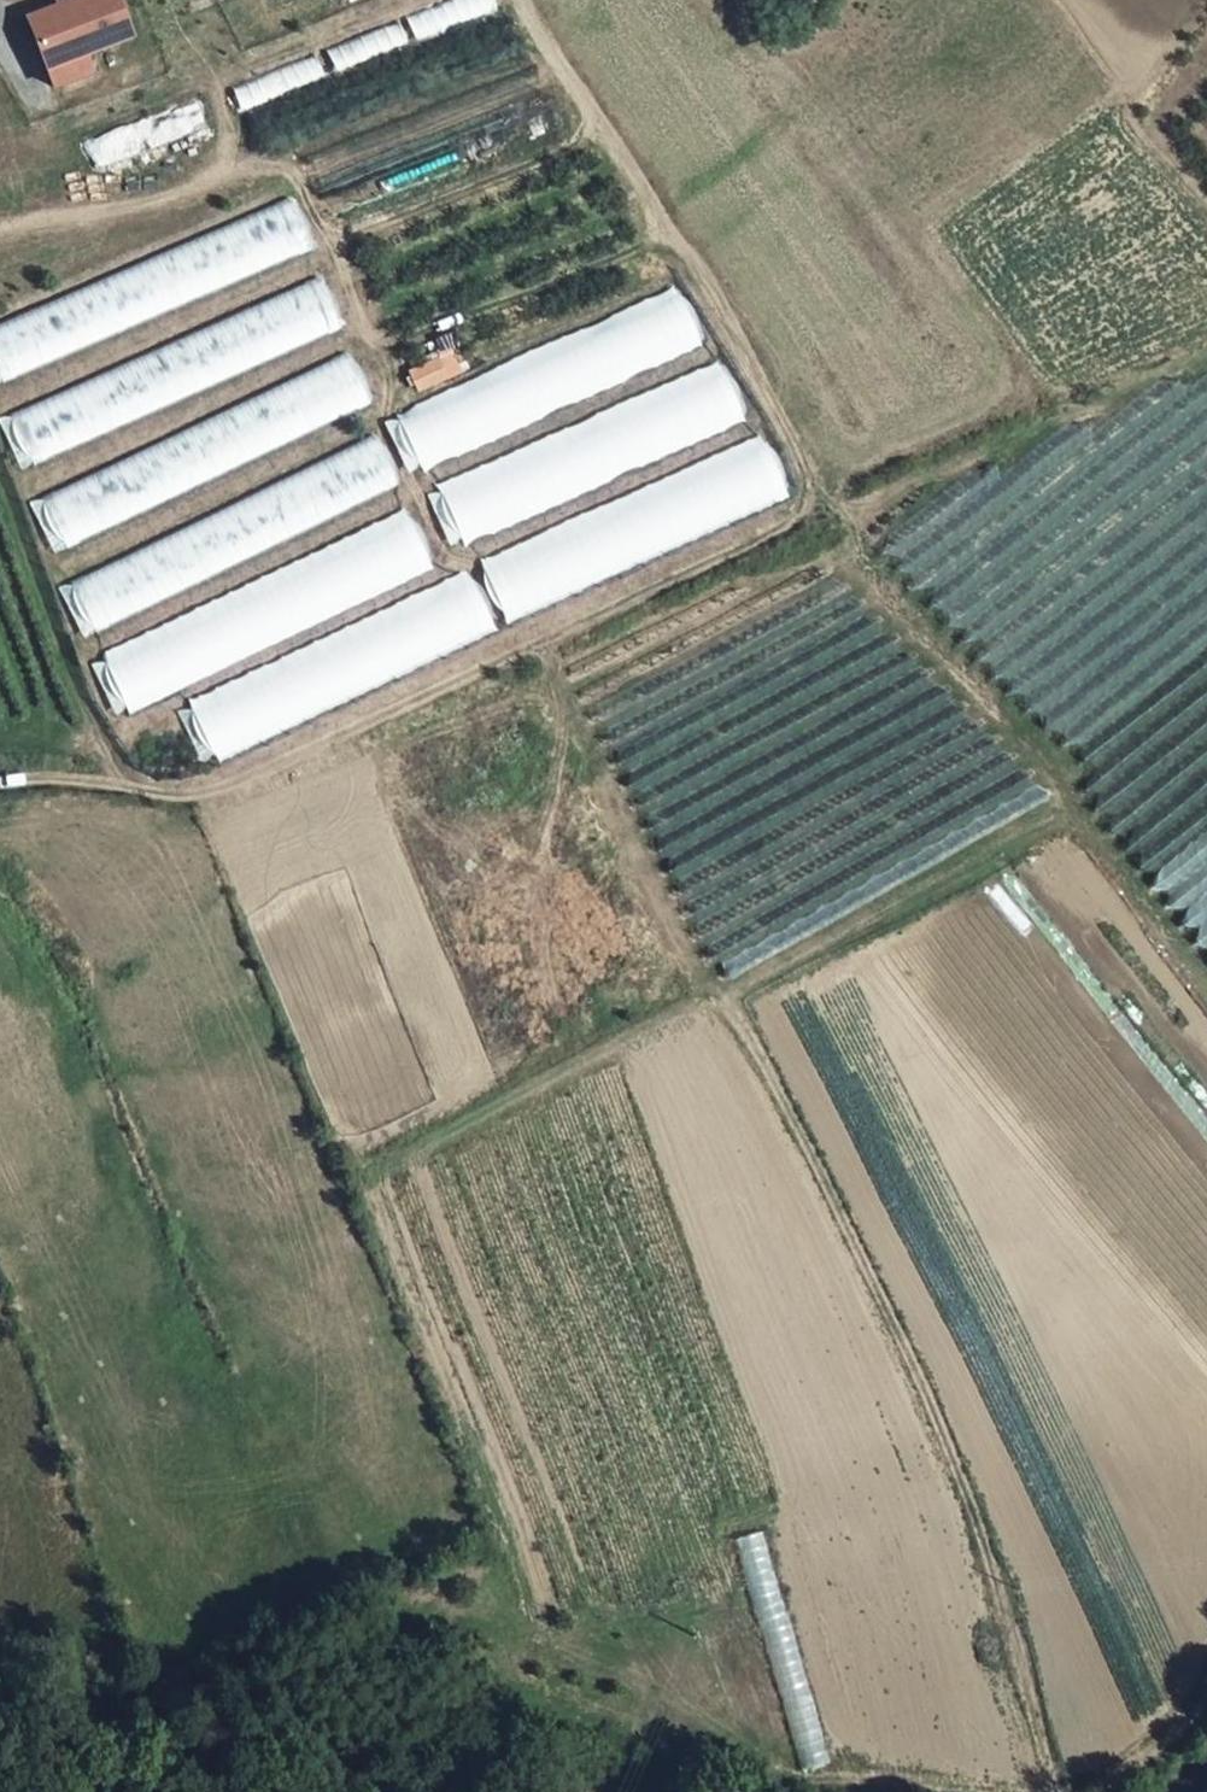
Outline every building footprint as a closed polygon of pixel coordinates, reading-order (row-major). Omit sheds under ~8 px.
[(15,5),(41,74),(78,60),(71,42),(118,24),(109,0),(28,0),(15,5)] [(274,89),(359,69),(354,49),(269,69),(274,89)] [(0,318),(0,376),(314,253),(294,203),(0,318)] [(28,460),(342,334),(322,284),(8,409),(28,460)] [(412,464),(704,344),(683,294),(392,414),(412,464)] [(434,337),(396,356),(406,375),(443,356),(434,337)] [(70,533),(366,415),(346,367),(50,485),(70,533)] [(465,532),(746,420),(726,370),(445,482),(465,532)] [(86,622),(401,495),(381,446),(66,574),(86,622)] [(665,539),(787,492),(770,448),(480,560),(500,613),(599,575),(592,558),(662,531),(665,539)] [(310,616),(431,567),(414,524),(108,648),(130,701),(267,646),(259,625),(282,616),(287,629),(311,619),(310,616)] [(205,755),(287,716),(267,676),(186,715),(205,755)]
